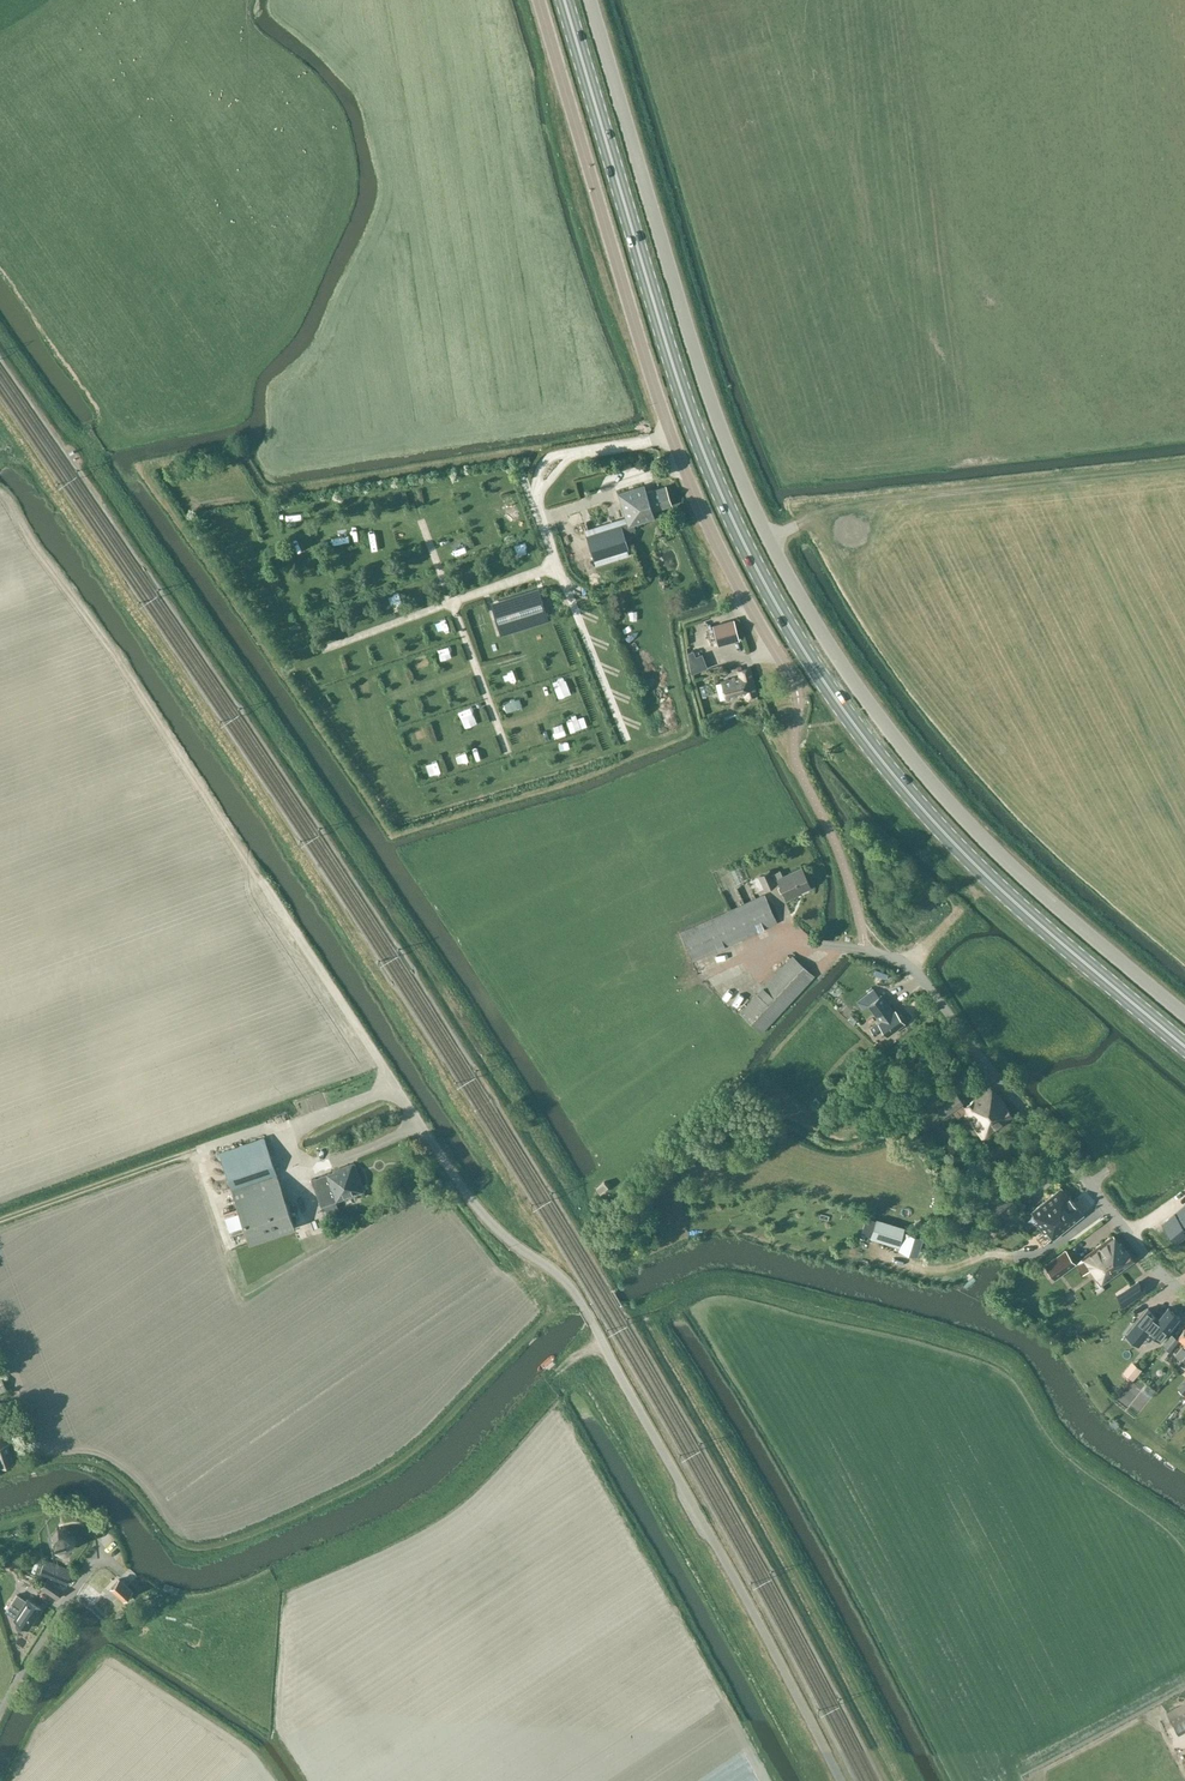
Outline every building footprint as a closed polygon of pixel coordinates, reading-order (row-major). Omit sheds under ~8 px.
[(665,384),(667,395),(674,394),(672,383),(665,384)] [(691,439),(684,442),(691,460),(698,457),(691,439)] [(665,487),(646,493),(644,486),(619,493),(622,504),(621,504),(627,522),(586,535),(594,560),(629,549),(624,533),(636,529),(634,525),(654,518),(652,512),(671,505),(665,487)] [(583,559),(577,561),(580,572),(586,570),(583,559)] [(539,593),(493,607),(500,630),(546,616),(539,593)] [(713,625),(718,645),(739,639),(734,620),(713,625)] [(693,650),(687,652),(688,656),(688,658),(696,655),(693,650)] [(750,668),(742,670),(741,665),(738,666),(740,676),(722,681),(726,699),(745,694),(746,697),(757,694),(750,668)] [(786,900),(801,894),(800,892),(811,887),(803,866),(782,874),(780,870),(772,874),(770,870),(758,875),(764,890),(776,885),(775,883),(779,881),(786,900)] [(730,911),(679,933),(692,962),(778,923),(766,898),(765,895),(760,897),(739,907),(730,911)] [(762,1033),(814,976),(792,957),(740,1013),(762,1033)] [(719,991),(729,985),(725,979),(715,985),(719,991)] [(732,1001),(737,1005),(745,997),(740,992),(732,1001)] [(895,1010),(894,1011),(881,994),(867,1004),(880,1021),(870,1029),(875,1035),(883,1030),(887,1035),(904,1022),(895,1010)] [(1058,1061),(1077,1058),(1076,1052),(1057,1054),(1058,1061)] [(964,1114),(983,1141),(1014,1120),(996,1094),(994,1095),(990,1089),(965,1107),(964,1105),(962,1107),(963,1107),(962,1108),(961,1106),(964,1104),(955,1092),(934,1107),(942,1119),(953,1112),(958,1118),(964,1114)] [(282,1166),(274,1169),(263,1138),(218,1153),(231,1189),(249,1243),(295,1228),(276,1174),(283,1172),(282,1166)] [(333,1171),(326,1174),(312,1180),(322,1206),(335,1202),(364,1191),(354,1163),(332,1170),(333,1171)] [(1037,1183),(1046,1177),(1040,1170),(1032,1176),(1037,1183)] [(1040,1227),(1072,1201),(1061,1187),(1060,1188),(1031,1212),(1037,1219),(1035,1221),(1040,1227)] [(1007,1193),(988,1208),(994,1215),(1013,1201),(1007,1193)] [(1045,1233),(1047,1231),(1053,1239),(1082,1215),(1083,1215),(1084,1215),(1072,1201),(1040,1227),(1045,1233)] [(1163,1219),(1179,1238),(1184,1233),(1184,1201),(1163,1219)] [(905,1227),(876,1218),(870,1237),(898,1246),(905,1227)] [(905,1231),(899,1250),(917,1255),(923,1237),(905,1231)] [(1082,1259),(1100,1284),(1133,1261),(1113,1236),(1082,1259)] [(1055,1279),(1076,1263),(1066,1249),(1044,1265),(1055,1279)] [(1137,1282),(1118,1295),(1125,1305),(1144,1292),(1137,1282)] [(1168,1330),(1169,1330),(1180,1317),(1169,1307),(1157,1321),(1158,1322),(1156,1324),(1143,1314),(1131,1329),(1146,1340),(1149,1336),(1157,1343),(1168,1330)] [(1169,1339),(1163,1345),(1170,1351),(1179,1340),(1172,1334),(1169,1339)] [(1176,1355),(1183,1360),(1184,1357),(1184,1344),(1176,1355)] [(7,1419),(0,1421),(0,1467),(15,1462),(8,1442),(14,1439),(7,1419)] [(72,1549),(76,1544),(75,1533),(69,1528),(59,1529),(53,1535),(55,1545),(61,1550),(72,1549)] [(60,1565),(46,1559),(40,1572),(67,1583),(70,1577),(72,1570),(60,1565)] [(63,1589),(48,1579),(42,1587),(57,1598),(63,1589)] [(119,1579),(111,1587),(123,1599),(131,1590),(119,1579)] [(26,1601),(17,1594),(6,1611),(16,1617),(14,1619),(17,1621),(16,1623),(16,1626),(17,1628),(19,1629),(22,1630),(24,1629),(26,1627),(28,1628),(34,1619),(41,1608),(28,1599),(26,1601)] [(1166,1712),(1173,1725),(1174,1724),(1179,1734),(1184,1731),(1184,1710),(1183,1711),(1180,1705),(1166,1712)]
